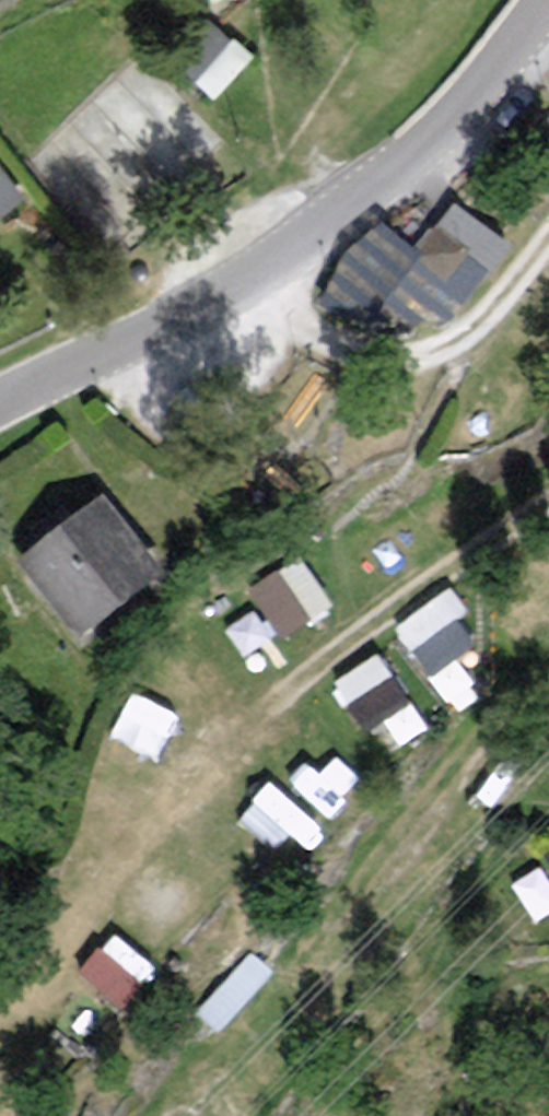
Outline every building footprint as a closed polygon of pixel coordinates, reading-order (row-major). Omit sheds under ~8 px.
[(0,181),(0,205),(12,196),(0,181)] [(419,255),(384,226),(334,286),(386,329),(413,297),(439,318),(497,248),(473,228),(454,213),(419,255)] [(28,561),(77,626),(152,570),(103,505),(28,561)] [(297,550),(250,581),(285,634),(332,604),(297,550)] [(444,582),(398,614),(432,664),(479,633),(444,582)] [(376,746),(422,721),(380,646),(335,670),(376,746)] [(103,932),(81,969),(126,995),(148,958),(103,932)]
